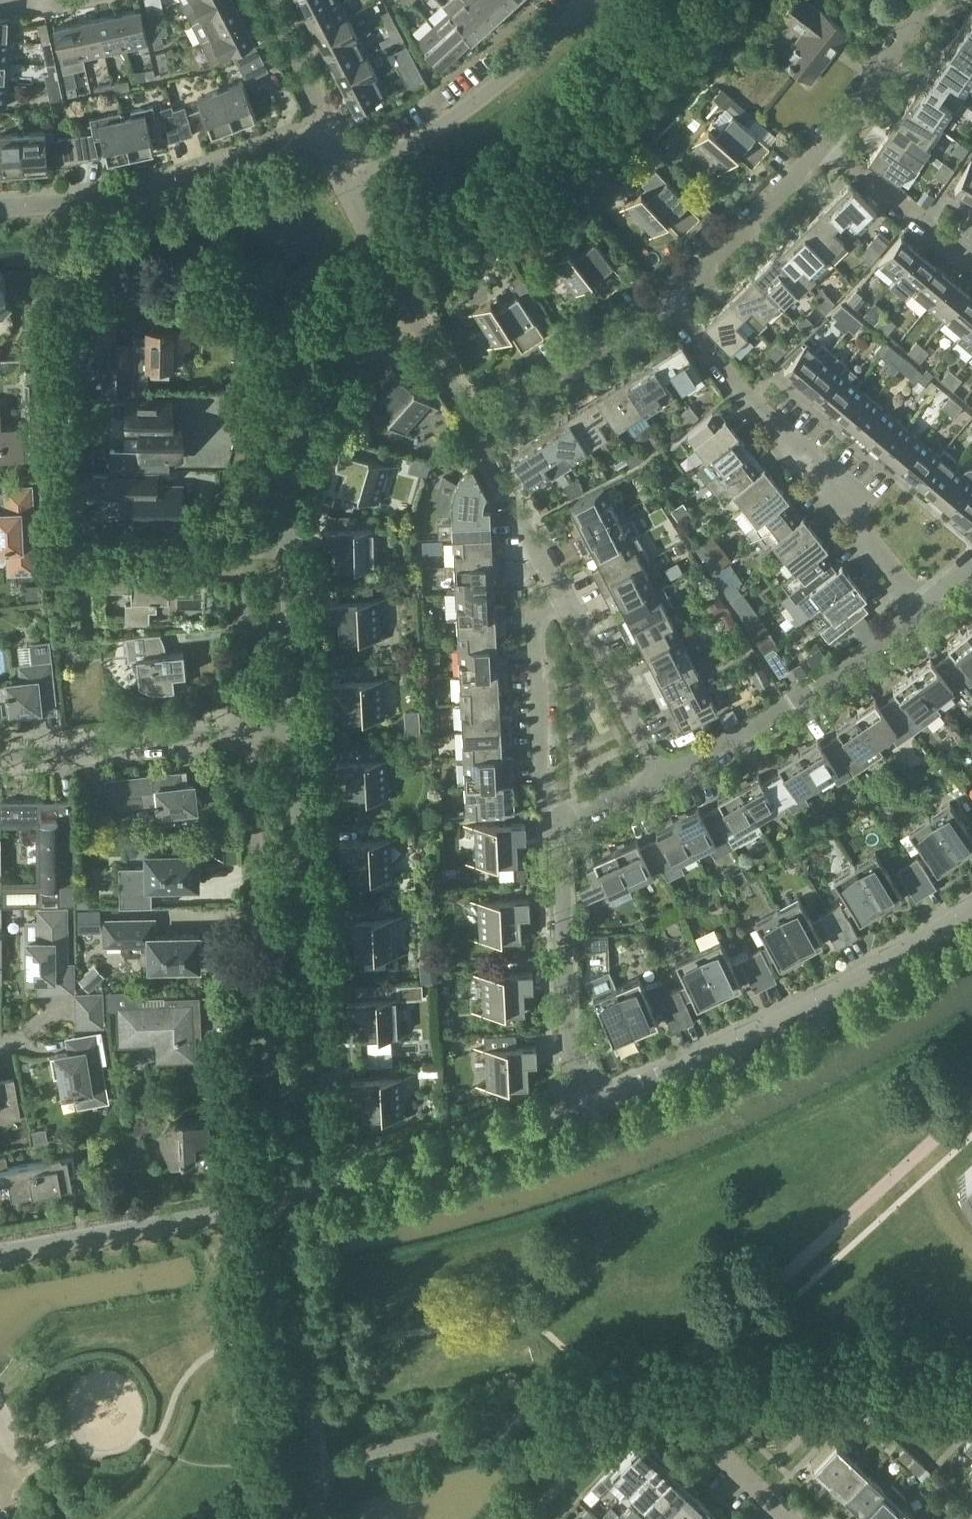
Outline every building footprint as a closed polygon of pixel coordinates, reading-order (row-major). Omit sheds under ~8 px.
[(158,16),(164,12),(161,0),(145,0),(149,18),(158,16)] [(202,18),(235,2),(234,0),(189,0),(182,4),(192,24),(202,18)] [(305,13),(331,0),(299,0),(305,13)] [(339,0),(331,0),(305,13),(316,33),(348,16),(339,0)] [(488,23),(467,0),(448,0),(443,5),(448,11),(449,10),(473,37),(488,23)] [(488,23),(503,10),(495,0),(467,0),(488,23)] [(503,10),(514,0),(495,0),(503,10)] [(811,81),(849,32),(820,10),(819,11),(805,0),(794,0),(781,16),(803,33),(783,59),(811,81)] [(903,6),(893,0),(892,0),(886,9),(897,16),(903,6)] [(212,37),(244,20),(235,2),(202,18),(192,24),(201,41),(211,36),(212,37)] [(141,8),(118,13),(126,49),(148,44),(141,8)] [(964,21),(971,27),(971,9),(964,21)] [(381,14),(385,21),(393,17),(389,10),(381,14)] [(449,10),(448,11),(434,23),(459,50),(473,37),(449,10)] [(118,13),(98,18),(105,53),(126,49),(118,13)] [(149,18),(151,26),(159,24),(158,16),(149,18)] [(316,33),(325,52),(358,35),(348,16),(316,33)] [(10,40),(11,17),(0,17),(0,39),(10,40)] [(389,29),(397,25),(393,17),(385,21),(389,29)] [(98,18),(76,22),(84,58),(105,53),(98,18)] [(255,41),(244,20),(212,37),(211,36),(201,41),(212,63),(255,41)] [(945,49),(971,67),(971,27),(964,21),(945,49)] [(38,24),(42,41),(51,39),(47,22),(38,24)] [(86,67),(84,58),(76,22),(54,27),(64,73),(86,67)] [(441,66),(459,50),(434,23),(417,39),(441,66)] [(335,71),(367,55),(358,35),(325,52),(335,71)] [(0,39),(0,62),(9,62),(10,40),(0,39)] [(51,39),(42,41),(47,64),(56,64),(51,39)] [(394,52),(399,62),(412,55),(407,45),(394,52)] [(236,58),(247,80),(268,70),(257,47),(236,58)] [(962,101),(968,92),(963,90),(971,77),(971,67),(945,49),(938,58),(937,57),(924,75),(962,101)] [(159,62),(167,60),(165,51),(157,53),(159,62)] [(335,71),(345,90),(377,74),(367,55),(335,71)] [(412,55),(399,62),(399,63),(396,65),(408,87),(424,79),(412,55)] [(169,68),(167,60),(159,62),(160,69),(169,68)] [(9,62),(0,62),(0,83),(8,83),(9,62)] [(60,83),(56,64),(47,64),(49,73),(45,74),(47,86),(60,83)] [(154,69),(145,70),(147,79),(155,77),(154,69)] [(388,94),(377,74),(345,90),(355,110),(388,94)] [(907,105),(938,126),(950,108),(955,112),(962,101),(924,75),(911,94),(913,95),(907,105)] [(112,84),(114,92),(130,89),(128,80),(112,84)] [(243,80),(220,89),(235,126),(257,117),(243,80)] [(0,83),(0,105),(7,106),(8,83),(0,83)] [(64,103),(60,83),(47,86),(51,105),(64,103)] [(112,84),(95,87),(96,96),(114,92),(112,84)] [(76,85),(67,87),(69,96),(77,94),(76,85)] [(235,126),(220,89),(198,97),(212,134),(235,126)] [(723,89),(716,96),(727,106),(734,99),(723,89)] [(133,115),(123,118),(131,156),(154,151),(148,124),(157,122),(153,105),(131,110),(133,115)] [(170,141),(182,138),(173,109),(172,105),(161,109),(170,141)] [(926,144),(938,126),(907,105),(901,113),(899,112),(886,131),(888,132),(906,144),(924,157),(930,147),(926,144)] [(185,106),(173,109),(182,138),(194,134),(185,106)] [(108,162),(131,156),(123,118),(121,112),(90,118),(95,139),(102,137),(108,162)] [(725,169),(738,154),(752,166),(770,146),(756,134),(733,114),(720,128),(713,122),(695,143),(725,169)] [(22,132),(25,172),(48,170),(46,141),(54,141),(53,130),(46,131),(22,132)] [(22,132),(0,134),(0,168),(0,173),(25,172),(22,132)] [(888,132),(868,161),(900,182),(912,164),(917,167),(924,157),(906,144),(888,132)] [(74,135),(78,161),(89,159),(85,134),(74,135)] [(65,162),(78,161),(74,135),(62,137),(65,162)] [(665,153),(673,160),(682,150),(674,143),(665,153)] [(935,156),(931,162),(939,167),(943,161),(935,156)] [(971,198),(971,159),(955,189),(971,198)] [(939,167),(951,175),(954,169),(943,161),(939,167)] [(946,182),(951,175),(939,167),(934,174),(946,182)] [(646,187),(642,191),(641,191),(626,206),(653,235),(668,221),(681,234),(700,216),(688,202),(667,180),(656,169),(642,183),(646,187)] [(598,191),(591,181),(580,190),(587,199),(598,191)] [(876,210),(850,183),(825,206),(841,222),(852,234),(859,227),(859,226),(876,210)] [(878,203),(868,196),(865,199),(874,208),(878,203)] [(828,257),(844,241),(833,230),(841,222),(825,206),(801,230),(828,257)] [(776,251),(808,284),(816,277),(812,272),(828,257),(801,230),(793,238),(791,236),(776,251)] [(866,247),(877,256),(888,243),(878,234),(866,247)] [(895,277),(917,250),(902,237),(879,263),(895,277)] [(604,296),(625,279),(620,273),(629,266),(618,252),(609,259),(595,240),(580,252),(575,245),(569,250),(569,249),(552,262),(577,294),(592,281),(604,296)] [(877,256),(866,247),(861,254),(871,263),(877,256)] [(917,250),(895,277),(896,277),(890,285),(906,299),(913,291),(912,291),(934,265),(917,250)] [(753,276),(780,304),(795,289),(799,293),(808,284),(776,251),(759,268),(761,269),(753,276)] [(913,291),(928,305),(951,278),(934,265),(912,291),(913,291)] [(1,315),(11,304),(6,300),(5,285),(6,284),(6,279),(0,273),(0,315),(1,315)] [(518,276),(512,280),(515,285),(521,281),(518,276)] [(731,303),(755,328),(759,332),(768,324),(764,319),(780,304),(753,276),(744,285),(743,283),(727,299),(728,300),(731,303)] [(946,319),(968,293),(951,278),(928,305),(946,319)] [(495,346),(512,335),(522,350),(545,336),(526,306),(537,299),(524,279),(521,281),(515,285),(512,286),(518,294),(501,305),(497,297),(492,301),(491,300),(473,312),(495,346)] [(823,287),(817,293),(821,297),(826,292),(823,287)] [(862,295),(856,290),(848,301),(854,306),(861,296),(862,295)] [(835,302),(826,292),(821,297),(830,307),(835,302)] [(962,333),(971,322),(971,296),(968,293),(946,319),(962,333)] [(865,299),(861,296),(854,306),(857,309),(865,299)] [(824,313),(830,307),(821,297),(814,303),(824,313)] [(731,303),(728,300),(704,324),(731,351),(748,335),(755,328),(731,303)] [(832,314),(848,327),(857,317),(842,304),(832,314)] [(881,329),(890,318),(884,313),(875,324),(881,329)] [(76,332),(76,348),(84,348),(84,361),(104,362),(104,389),(130,390),(130,345),(113,345),(114,317),(85,317),(85,332),(76,332)] [(864,322),(857,317),(848,327),(855,333),(864,322)] [(896,323),(890,318),(881,329),(887,334),(896,323)] [(971,353),(971,322),(962,333),(957,340),(971,353)] [(134,335),(133,393),(148,393),(149,369),(173,369),(174,350),(190,350),(190,330),(148,330),(148,335),(134,335)] [(772,344),(782,354),(787,349),(778,339),(772,344)] [(882,356),(891,345),(885,340),(876,351),(882,356)] [(914,357),(923,346),(917,341),(908,352),(914,357)] [(652,359),(673,392),(702,374),(681,342),(671,349),(671,347),(652,359)] [(784,369),(800,383),(823,357),(829,349),(823,344),(817,351),(807,343),(784,369)] [(776,360),(782,354),(772,344),(766,350),(776,360)] [(897,350),(891,345),(882,356),(888,361),(897,350)] [(929,351),(923,346),(914,357),(920,362),(929,351)] [(829,349),(823,357),(800,383),(818,397),(846,364),(846,363),(830,350),(829,349)] [(634,372),(624,379),(645,410),(673,392),(652,359),(633,371),(634,372)] [(818,397),(834,411),(857,385),(863,378),(846,364),(847,364),(846,363),(846,364),(818,397)] [(934,367),(931,371),(934,374),(937,377),(941,373),(934,367)] [(915,384),(919,379),(924,373),(918,368),(909,379),(915,384)] [(924,373),(919,379),(925,384),(934,374),(928,368),(924,373)] [(26,369),(26,382),(43,381),(43,369),(26,369)] [(374,405),(405,432),(431,403),(393,369),(381,382),(388,388),(374,405)] [(941,380),(948,385),(957,374),(950,369),(941,380)] [(957,374),(948,385),(953,390),(962,379),(957,374)] [(643,411),(645,410),(624,379),(596,397),(599,402),(611,420),(610,420),(616,429),(626,423),(634,435),(651,423),(643,411)] [(834,411),(851,426),(873,399),(857,385),(834,411)] [(948,412),(957,401),(951,396),(942,406),(948,412)] [(578,408),(568,415),(589,446),(607,434),(602,426),(610,420),(611,420),(599,402),(596,397),(578,408)] [(890,413),(873,399),(851,426),(868,440),(890,413)] [(111,449),(111,468),(141,469),(141,470),(170,470),(170,458),(180,458),(180,419),(171,419),(171,401),(129,401),(128,425),(141,425),(141,449),(111,449)] [(963,406),(957,401),(948,412),(954,417),(963,406)] [(26,455),(24,426),(2,427),(0,405),(0,456),(26,455)] [(685,410),(693,421),(699,416),(690,405),(685,410)] [(693,421),(685,410),(678,415),(687,426),(693,421)] [(868,440),(885,454),(907,428),(890,413),(868,440)] [(695,444),(706,458),(738,433),(726,418),(720,423),(713,414),(671,446),(673,449),(672,449),(674,451),(678,454),(682,454),(686,452),(689,450),(689,449),(695,444)] [(539,433),(563,469),(572,462),(570,458),(589,446),(568,415),(539,433)] [(885,454),(901,468),(924,441),(907,428),(885,454)] [(563,469),(539,433),(511,451),(531,483),(550,471),(552,475),(563,469)] [(750,449),(738,433),(706,458),(718,473),(709,481),(716,491),(751,462),(745,454),(750,449)] [(339,490),(379,502),(390,464),(385,463),(388,450),(354,440),(350,452),(341,450),(336,466),(345,469),(339,490)] [(918,482),(940,455),(939,455),(924,441),(901,468),(918,482)] [(637,446),(631,450),(638,462),(645,458),(637,446)] [(918,482),(934,495),(956,469),(961,463),(944,449),(939,455),(940,455),(918,482)] [(638,462),(631,450),(624,455),(631,466),(638,462)] [(430,462),(413,457),(409,471),(427,476),(430,462)] [(759,472),(751,462),(716,491),(724,501),(734,493),(745,508),(777,482),(764,467),(759,472)] [(488,495),(473,466),(470,468),(466,470),(463,473),(461,476),(458,479),(456,482),(454,486),(453,490),(452,494),(452,498),(452,502),(452,506),(453,521),(437,521),(438,537),(454,536),(454,537),(485,535),(484,523),(491,523),(491,508),(484,508),(484,505),(484,501),(485,498),(487,495),(488,495)] [(951,510),(971,485),(971,468),(969,468),(966,469),(962,474),(956,469),(934,495),(951,510)] [(94,473),(94,496),(119,497),(119,522),(166,522),(166,518),(181,518),(182,489),(157,489),(157,474),(94,473)] [(571,482),(577,494),(584,491),(578,478),(571,482)] [(570,498),(577,494),(571,482),(564,485),(570,498)] [(754,541),(758,538),(791,512),(783,503),(789,498),(777,482),(745,508),(757,522),(746,531),(754,541)] [(971,518),(971,485),(951,510),(968,524),(971,518)] [(36,574),(31,487),(6,488),(7,512),(0,512),(0,549),(9,549),(10,575),(36,574)] [(642,501),(652,495),(647,487),(638,493),(642,501)] [(573,534),(616,512),(604,488),(570,505),(577,518),(568,523),(573,534)] [(672,503),(665,491),(661,494),(668,506),(672,503)] [(683,501),(671,508),(670,509),(677,519),(690,511),(683,501)] [(636,534),(637,534),(640,532),(633,517),(622,522),(616,512),(573,534),(586,559),(595,555),(636,534)] [(798,520),(791,512),(758,538),(766,548),(773,542),(784,556),(815,531),(803,516),(798,520)] [(336,567),(378,566),(377,527),(325,528),(326,545),(335,545),(336,567)] [(782,582),(789,591),(829,560),(822,551),(828,547),(815,531),(784,556),(796,571),(782,582)] [(642,562),(649,558),(637,534),(636,534),(595,555),(602,567),(593,572),(599,583),(642,562)] [(492,535),(485,535),(454,537),(455,566),(503,563),(503,549),(493,549),(492,535)] [(708,538),(696,547),(696,548),(712,573),(728,562),(708,538)] [(674,546),(678,553),(685,550),(681,542),(674,546)] [(822,605),(854,580),(842,565),(836,569),(829,560),(789,591),(788,592),(797,603),(798,602),(810,616),(818,609),(823,606),(822,605)] [(181,587),(181,581),(181,562),(97,562),(96,586),(132,587),(132,603),(126,603),(126,623),(150,623),(150,611),(157,611),(157,599),(169,599),(169,587),(181,587)] [(642,562),(599,583),(605,596),(614,592),(620,604),(654,586),(642,562)] [(504,576),(503,563),(455,566),(456,593),(495,591),(494,582),(501,582),(501,577),(504,576)] [(737,586),(740,591),(743,589),(747,586),(746,584),(743,579),(740,581),(734,573),(731,575),(726,566),(714,575),(726,593),(737,586)] [(822,605),(823,606),(818,609),(830,624),(821,631),(829,641),(868,610),(861,600),(867,596),(854,580),(822,605)] [(33,585),(24,585),(24,599),(34,598),(33,585)] [(340,639),(382,637),(379,598),(374,598),(373,585),(337,587),(338,600),(328,601),(329,617),(338,617),(340,639)] [(618,621),(624,633),(667,611),(654,586),(620,604),(627,617),(618,621)] [(715,588),(703,595),(715,614),(727,606),(715,588)] [(495,605),(495,591),(456,593),(458,621),(506,618),(505,604),(495,605)] [(741,594),(731,601),(730,602),(739,614),(750,605),(741,594)] [(645,653),(679,636),(667,611),(624,633),(630,646),(639,641),(645,653)] [(736,623),(730,611),(718,617),(724,629),(736,623)] [(863,614),(853,622),(858,628),(868,620),(863,614)] [(458,621),(459,648),(497,646),(497,632),(506,632),(506,618),(458,621)] [(966,631),(948,645),(953,652),(945,658),(963,681),(965,679),(970,685),(971,684),(971,638),(966,631)] [(184,652),(163,654),(161,633),(126,637),(129,659),(137,659),(140,683),(147,687),(154,688),(162,689),(175,688),(174,675),(186,674),(184,652)] [(745,634),(729,642),(736,655),(751,647),(745,634)] [(692,660),(679,636),(645,653),(652,666),(643,670),(649,682),(692,660)] [(55,707),(48,643),(32,645),(34,665),(20,666),(22,681),(8,682),(0,683),(0,701),(1,701),(2,713),(28,710),(28,716),(41,715),(41,709),(55,707)] [(498,660),(497,646),(459,648),(460,676),(508,673),(508,659),(498,660)] [(775,646),(765,653),(780,676),(790,670),(775,646)] [(807,659),(814,668),(827,657),(820,648),(807,659)] [(953,688),(963,681),(945,658),(936,666),(931,659),(912,673),(935,703),(954,689),(953,688)] [(747,665),(759,688),(771,682),(759,659),(747,665)] [(671,703),(670,702),(704,685),(692,660),(649,682),(662,708),(671,703)] [(343,719),(385,717),(384,678),(378,678),(377,665),(341,666),(341,680),(332,680),(333,698),(342,697),(343,719)] [(509,687),(508,673),(460,676),(462,703),(500,701),(499,687),(509,687)] [(941,712),(935,703),(912,673),(893,687),(898,694),(889,700),(913,733),(941,712)] [(717,710),(704,685),(670,702),(671,703),(677,715),(668,720),(674,732),(717,710)] [(913,733),(889,700),(880,707),(875,700),(856,713),(877,745),(891,735),(897,744),(913,733)] [(501,715),(500,701),(462,703),(463,731),(511,729),(510,715),(501,715)] [(883,753),(877,745),(856,713),(836,727),(841,733),(831,740),(854,773),(883,753)] [(463,731),(464,758),(503,757),(502,743),(512,742),(511,729),(463,731)] [(818,784),(833,774),(838,783),(854,773),(831,740),(822,746),(818,739),(798,751),(818,784)] [(347,799),(389,797),(387,758),(386,758),(385,745),(345,747),(345,760),(336,760),(337,778),(346,777),(347,799)] [(787,801),(793,812),(809,802),(803,793),(818,784),(798,751),(778,764),(782,771),(773,776),(787,801)] [(512,756),(503,757),(464,758),(466,786),(514,784),(512,756)] [(182,785),(181,773),(108,781),(111,806),(158,801),(160,813),(197,809),(197,808),(199,808),(202,805),(202,802),(201,799),(198,797),(197,796),(195,796),(194,783),(182,785)] [(777,807),(787,801),(773,776),(763,782),(759,775),(738,787),(757,820),(777,808),(777,807)] [(515,812),(514,784),(466,786),(467,814),(515,812)] [(712,811),(732,848),(763,831),(757,820),(738,787),(718,798),(722,806),(712,811)] [(59,906),(76,905),(76,907),(89,907),(89,896),(76,896),(76,879),(75,879),(75,881),(65,881),(64,826),(74,826),(74,827),(75,827),(75,801),(57,801),(57,820),(45,820),(44,801),(1,802),(1,828),(3,828),(3,827),(36,826),(37,881),(3,881),(3,880),(2,880),(2,906),(43,906),(43,887),(58,887),(59,906)] [(966,827),(950,803),(930,816),(958,857),(971,848),(971,823),(966,827)] [(699,808),(677,819),(695,853),(708,847),(716,856),(732,848),(712,811),(702,816),(699,808)] [(435,822),(434,812),(418,813),(419,823),(435,822)] [(958,857),(930,816),(909,830),(937,872),(958,857)] [(662,868),(668,879),(684,871),(679,861),(695,853),(677,819),(656,830),(660,837),(650,842),(662,868)] [(474,826),(476,865),(518,863),(517,840),(527,840),(526,823),(474,826)] [(351,879),(393,877),(391,838),(340,840),(341,857),(350,857),(351,879)] [(652,873),(662,868),(650,842),(640,847),(637,839),(615,849),(631,884),(652,874),(652,873)] [(609,892),(609,893),(631,884),(615,849),(594,859),(597,866),(587,870),(593,884),(579,890),(584,903),(609,892)] [(197,853),(181,853),(181,850),(167,850),(167,853),(151,853),(151,862),(119,862),(120,907),(152,906),(152,886),(198,885),(197,853)] [(855,865),(882,907),(902,895),(876,852),(855,865)] [(937,887),(917,857),(907,864),(927,893),(937,887)] [(917,900),(927,893),(907,864),(897,871),(917,900)] [(855,865),(834,878),(860,921),(882,907),(855,865)] [(513,879),(513,881),(525,880),(524,869),(513,869),(513,879)] [(717,884),(712,887),(716,895),(722,892),(717,884)] [(478,901),(480,940),(522,938),(521,916),(530,915),(529,898),(478,901)] [(799,898),(778,910),(801,954),(823,942),(799,898)] [(841,905),(831,911),(848,941),(858,936),(847,916),(842,908),(841,905)] [(100,909),(79,909),(79,930),(100,930),(100,909)] [(26,979),(29,979),(47,979),(48,991),(73,990),(73,965),(67,965),(66,910),(40,911),(40,920),(25,920),(26,979)] [(768,945),(751,954),(767,985),(777,980),(767,960),(774,956),(782,970),(803,959),(804,960),(805,959),(801,954),(778,910),(756,921),(768,945)] [(848,941),(831,911),(820,917),(837,948),(848,941)] [(355,958),(397,956),(395,917),(344,919),(345,936),(354,935),(355,958)] [(149,962),(149,967),(200,967),(200,959),(203,959),(203,942),(199,942),(199,934),(155,935),(154,919),(105,920),(105,945),(107,945),(107,944),(150,943),(150,948),(146,948),(142,949),(140,953),(140,957),(142,960),(145,962),(149,962)] [(608,934),(584,935),(585,949),(609,948),(608,934)] [(720,939),(698,950),(720,995),(742,984),(741,983),(749,979),(755,991),(767,985),(751,954),(749,955),(746,949),(729,957),(720,939)] [(697,1006),(720,995),(698,950),(676,961),(697,1006)] [(95,965),(79,980),(90,991),(105,976),(95,965)] [(588,981),(594,996),(613,1042),(636,1032),(617,986),(610,970),(609,971),(609,972),(588,981)] [(534,989),(533,972),(481,975),(483,1014),(525,1012),(524,990),(534,989)] [(672,1030),(683,1026),(668,994),(663,981),(644,988),(639,977),(617,986),(636,1032),(658,1023),(654,1013),(662,1009),(672,1030)] [(398,984),(356,986),(357,999),(348,1000),(348,1016),(358,1016),(359,1038),(401,1036),(399,999),(423,998),(423,983),(399,984),(398,984)] [(680,989),(668,994),(683,1026),(694,1020),(680,989)] [(167,1006),(141,1007),(140,990),(107,992),(105,992),(106,1001),(107,1001),(108,1010),(119,1010),(120,1045),(156,1044),(157,1062),(195,1060),(193,1024),(199,1024),(198,1000),(167,1001),(167,1006)] [(102,994),(77,994),(79,1025),(103,1024),(102,994)] [(107,1061),(102,1034),(75,1039),(77,1052),(51,1056),(55,1077),(61,1076),(65,1095),(75,1093),(76,1096),(78,1095),(80,1106),(107,1101),(100,1062),(107,1061)] [(537,1063),(537,1046),(485,1049),(487,1088),(529,1086),(528,1064),(537,1063)] [(403,1077),(352,1079),(352,1096),(362,1096),(363,1118),(405,1116),(403,1077)] [(21,1118),(14,1079),(0,1081),(0,1079),(0,1121),(21,1118)] [(210,1156),(208,1124),(170,1119),(159,1136),(172,1163),(210,1156)] [(35,1142),(48,1140),(46,1129),(33,1131),(35,1142)] [(9,1180),(12,1196),(73,1186),(71,1175),(76,1174),(73,1156),(62,1158),(61,1155),(59,1153),(55,1153),(52,1154),(50,1157),(50,1160),(8,1168),(6,1156),(0,1158),(0,1181),(9,1180)] [(958,1178),(965,1191),(971,1203),(971,1166),(958,1178)] [(869,1424),(879,1433),(884,1427),(874,1418),(869,1424)] [(884,1427),(879,1433),(889,1443),(894,1437),(884,1427)] [(616,1478),(627,1489),(660,1455),(653,1448),(649,1451),(640,1443),(615,1469),(613,1467),(592,1488),(598,1494),(608,1484),(609,1485),(616,1478)] [(814,1468),(830,1483),(853,1460),(837,1445),(814,1468)] [(900,1453),(910,1463),(915,1457),(906,1448),(900,1453)] [(667,1462),(660,1455),(627,1489),(643,1504),(672,1473),(664,1465),(667,1462)] [(926,1467),(915,1457),(910,1463),(920,1473),(926,1467)] [(869,1475),(853,1460),(830,1483),(846,1499),(869,1475)] [(681,1481),(672,1473),(643,1504),(658,1518),(691,1484),(684,1478),(681,1481)] [(884,1490),(869,1475),(846,1499),(862,1513),(884,1490)] [(932,1483),(941,1493),(947,1487),(937,1477),(932,1483)] [(967,1498),(971,1492),(971,1489),(963,1481),(957,1488),(967,1498)] [(884,1490),(862,1513),(868,1518),(886,1518),(900,1505),(901,1505),(907,1498),(892,1483),(885,1490),(884,1490)] [(659,1518),(688,1518),(703,1503),(695,1495),(698,1492),(691,1484),(658,1518),(659,1518)] [(957,1497),(947,1487),(941,1493),(952,1502),(957,1497)] [(703,1503),(688,1518),(719,1518),(723,1515),(715,1507),(712,1511),(703,1503)] [(619,1514),(624,1518),(629,1518),(637,1511),(629,1504),(619,1514)] [(901,1505),(900,1505),(886,1518),(915,1518),(901,1505)] [(969,1518),(971,1518),(971,1511),(968,1507),(963,1513),(969,1518)] [(589,1509),(583,1515),(587,1518),(598,1518),(599,1518),(589,1509)]
